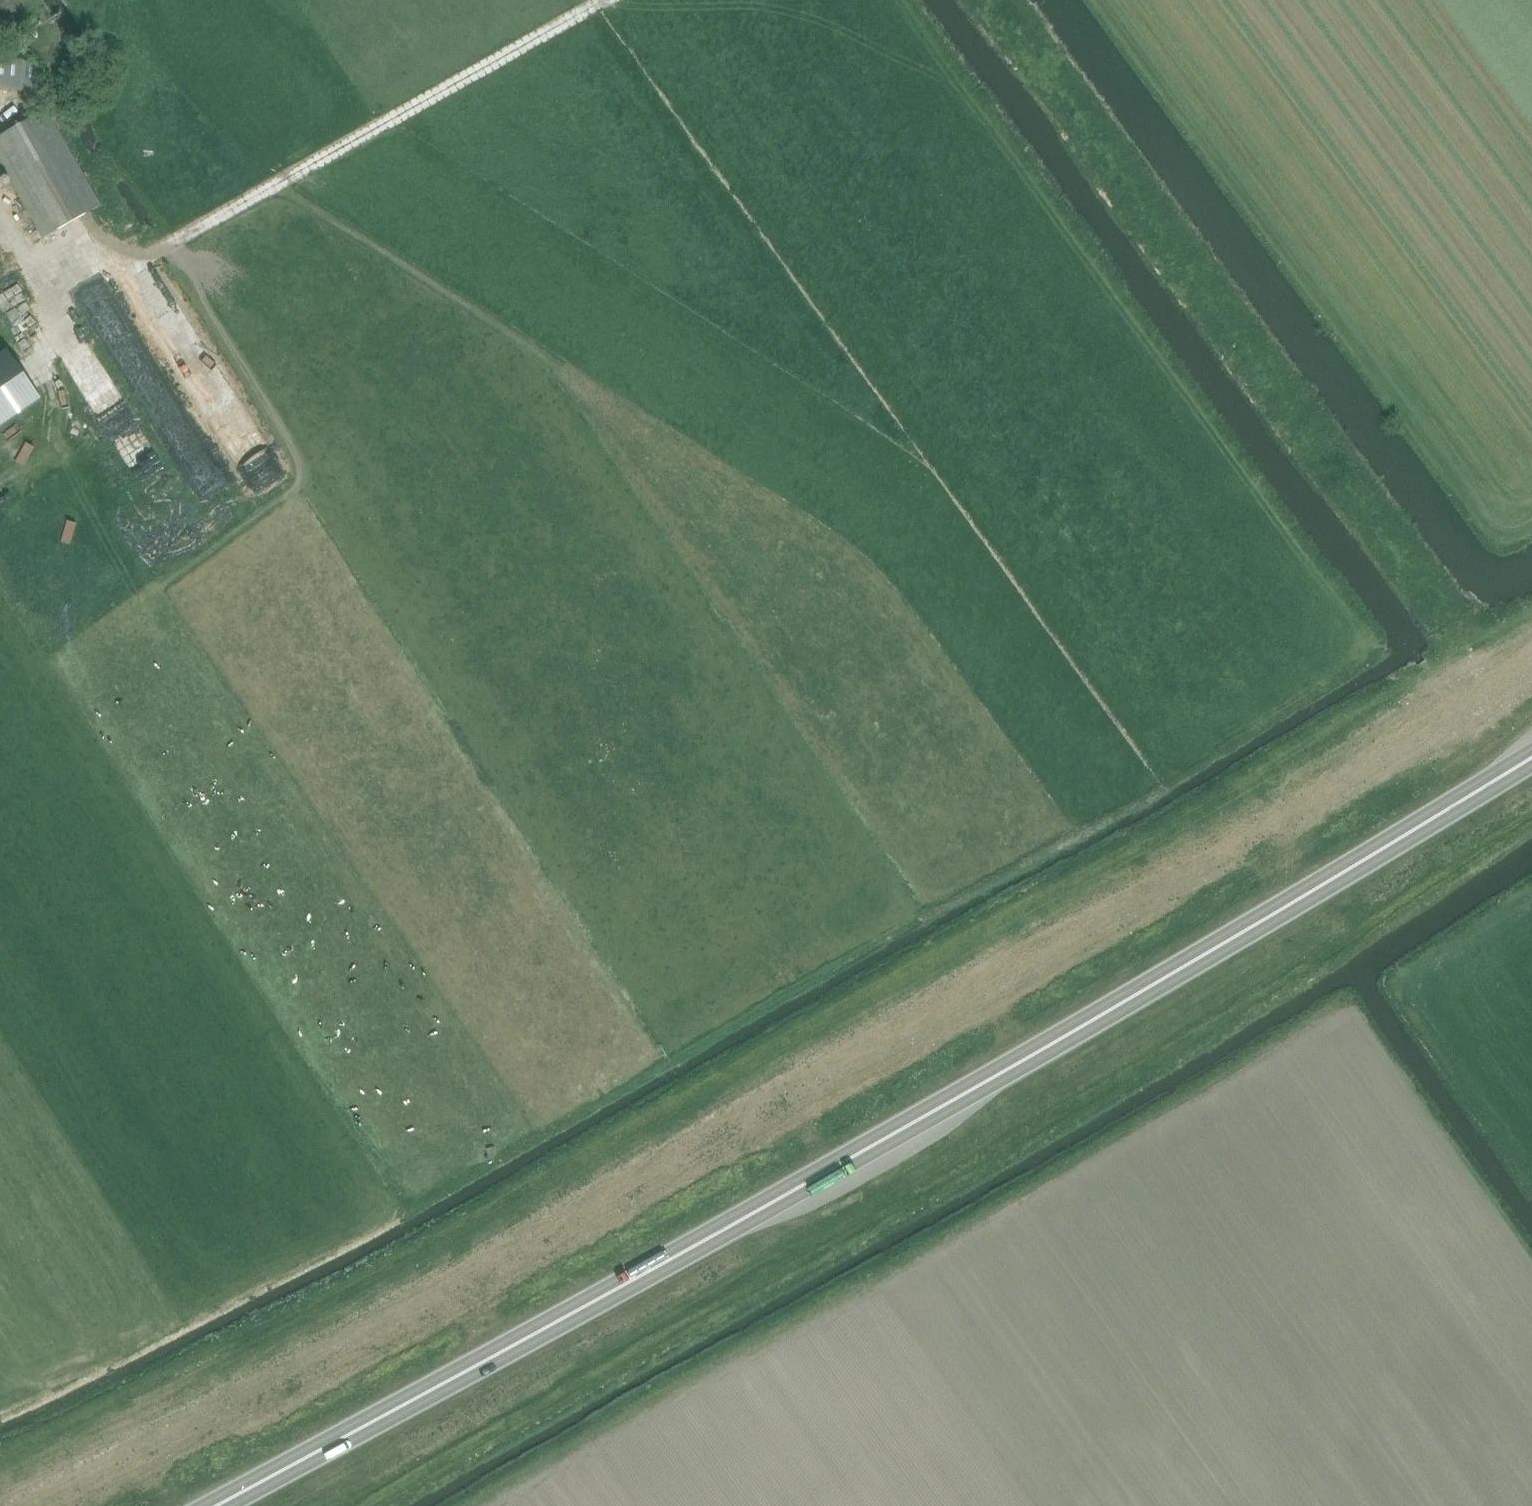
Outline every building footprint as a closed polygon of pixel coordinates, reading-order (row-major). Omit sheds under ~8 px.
[(0,60),(0,92),(38,96),(42,63),(0,60)] [(100,206),(46,110),(0,136),(0,162),(43,238),(100,206)] [(0,355),(0,427),(41,399),(7,350),(0,355)]
